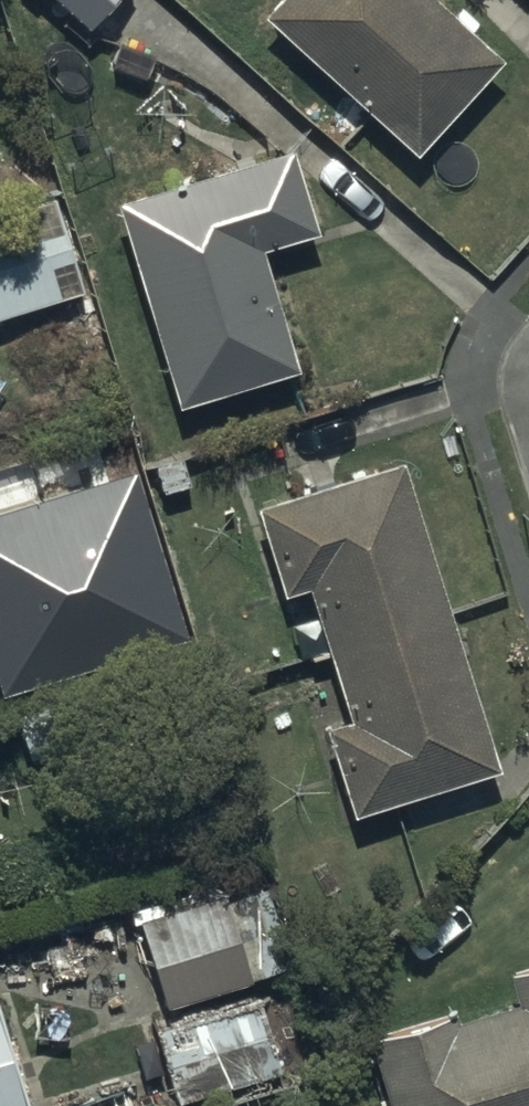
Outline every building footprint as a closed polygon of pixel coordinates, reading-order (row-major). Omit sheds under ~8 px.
[(90,15),(104,0),(73,0),(90,15)] [(263,4),(414,138),(497,45),(446,0),(267,0),(263,4)] [(293,138),(119,191),(181,392),(297,357),(261,237),(318,220),(293,138)] [(89,295),(60,200),(0,218),(0,321),(89,295)] [(497,758),(398,451),(253,498),(280,581),(303,574),(347,709),(322,717),(350,805),(497,758)] [(140,470),(0,513),(0,676),(7,698),(192,641),(140,470)] [(134,913),(141,913),(169,998),(299,955),(271,869),(191,896),(187,884),(131,903),(134,913)] [(369,1024),(393,1105),(528,1105),(528,955),(509,961),(518,990),(451,1010),(448,1001),(369,1024)] [(34,1098),(0,988),(0,1105),(8,1105),(34,1098)] [(260,990),(156,1022),(179,1098),(283,1066),(260,990)]
